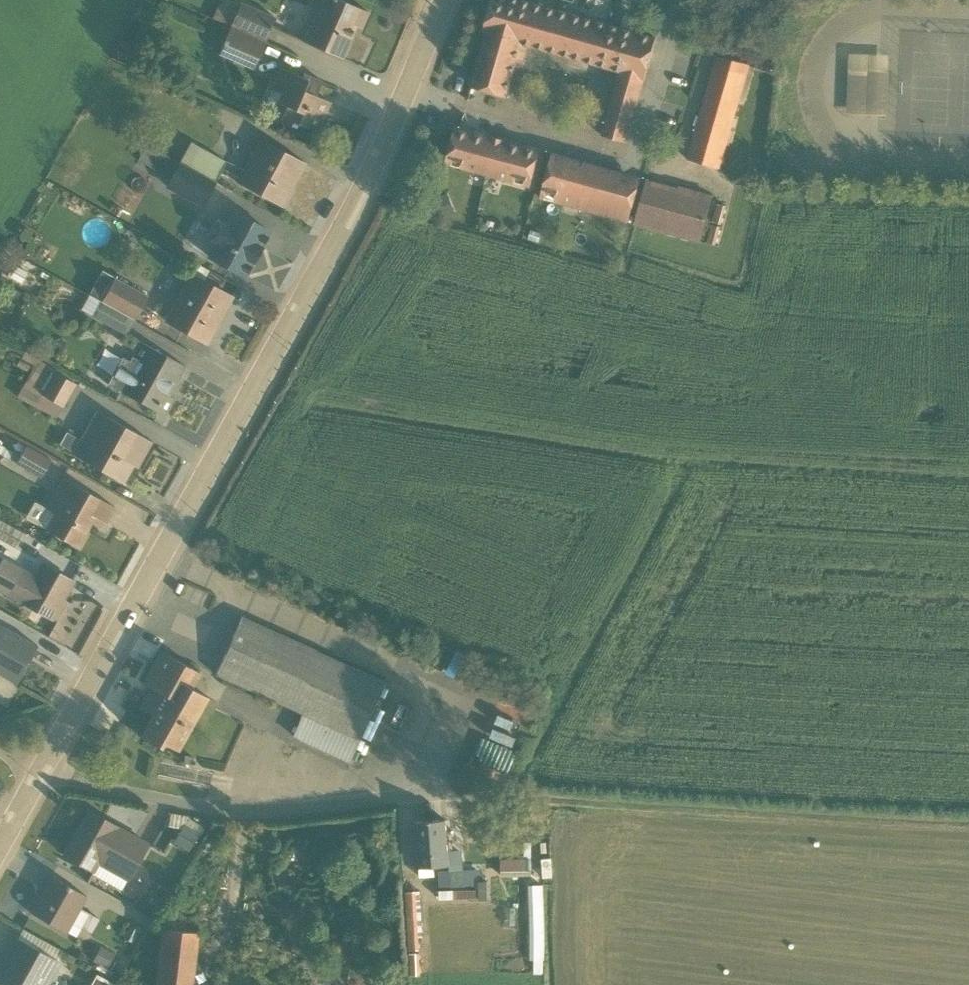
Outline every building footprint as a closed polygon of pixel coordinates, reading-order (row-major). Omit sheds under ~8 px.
[(263,43),(274,18),(231,0),(219,0),(211,20),(229,28),(263,43)] [(302,42),(341,59),(355,27),(360,29),(367,13),(338,0),(314,0),(310,10),(315,12),(302,42)] [(471,87),(506,97),(515,66),(521,68),(527,46),(618,72),(600,135),(625,143),(655,39),(520,0),(491,0),(482,33),(486,34),(471,87)] [(263,43),(229,28),(217,55),(252,70),(263,43)] [(848,54),(846,118),(885,119),(888,55),(848,54)] [(738,104),(749,65),(716,56),(687,160),(719,170),(738,104)] [(749,65),(738,104),(744,106),(754,68),(771,72),(773,63),(756,59),(753,66),(749,65)] [(279,93),(275,102),(284,106),(278,122),(296,130),(298,125),(316,133),(329,103),(314,96),(321,82),(308,76),(307,81),(278,68),(270,89),(279,93)] [(279,93),(270,89),(266,98),(275,102),(279,93)] [(487,175),(496,138),(454,127),(444,164),(487,175)] [(286,189),(301,160),(257,138),(235,183),(282,207),(289,191),(286,189)] [(496,138),(487,175),(529,186),(539,150),(496,138)] [(146,142),(137,159),(169,177),(178,160),(146,142)] [(226,164),(191,144),(166,187),(200,208),(226,164)] [(552,153),(539,199),(627,223),(640,177),(552,153)] [(665,234),(678,188),(647,180),(635,226),(665,234)] [(678,188),(665,234),(698,244),(711,197),(678,188)] [(447,193),(432,199),(440,218),(455,212),(447,193)] [(717,204),(711,222),(720,224),(725,206),(717,204)] [(206,256),(242,277),(268,232),(232,211),(224,225),(218,221),(210,224),(205,234),(207,240),(213,243),(206,256)] [(711,225),(706,242),(715,245),(719,227),(711,225)] [(101,271),(88,296),(131,319),(144,294),(101,271)] [(208,346),(234,299),(189,275),(164,322),(208,346)] [(123,334),(131,319),(88,296),(80,311),(123,334)] [(167,397),(184,367),(141,342),(130,362),(122,357),(106,385),(164,419),(174,401),(167,397)] [(57,420),(77,382),(24,353),(19,362),(33,369),(17,399),(57,420)] [(141,459),(151,442),(96,412),(72,455),(124,483),(138,458),(141,459)] [(51,460),(25,446),(15,465),(41,479),(51,460)] [(45,511),(53,516),(45,531),(76,548),(84,532),(92,518),(106,526),(116,508),(62,479),(45,511)] [(0,521),(0,539),(15,548),(23,534),(0,521)] [(51,621),(72,582),(42,565),(34,578),(2,560),(0,563),(0,592),(51,621)] [(349,766),(385,683),(240,619),(214,677),(301,716),(291,740),(349,766)] [(37,646),(0,627),(0,678),(16,686),(37,646)] [(143,683),(150,686),(138,709),(150,716),(140,734),(175,753),(204,700),(191,693),(201,673),(160,651),(143,683)] [(147,845),(87,812),(63,856),(94,873),(97,867),(126,883),(147,845)] [(173,843),(187,852),(201,827),(188,819),(173,843)] [(446,823),(414,826),(418,868),(450,865),(446,823)] [(531,846),(500,846),(500,877),(531,877),(531,846)] [(477,873),(439,874),(440,891),(478,891),(477,873)] [(85,897),(49,877),(29,914),(30,915),(65,934),(66,934),(67,933),(75,937),(80,929),(90,934),(98,920),(79,910),(86,897),(85,897)] [(529,882),(531,970),(546,970),(544,881),(529,882)] [(415,895),(405,896),(408,954),(418,954),(415,895)] [(201,933),(196,933),(198,918),(171,915),(169,929),(162,928),(155,984),(194,984),(201,933)] [(132,945),(141,929),(131,923),(122,939),(132,945)] [(21,930),(0,968),(0,984),(49,984),(60,964),(58,963),(64,953),(21,930)] [(114,954),(100,948),(93,962),(98,964),(96,968),(111,975),(117,963),(111,960),(114,954)] [(112,984),(94,975),(89,984),(111,984),(112,984)]
